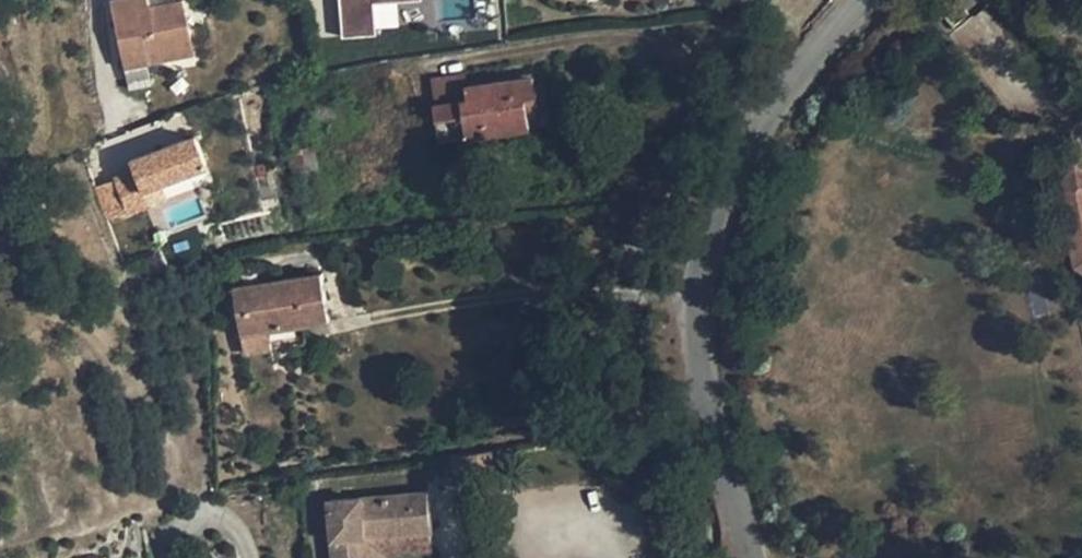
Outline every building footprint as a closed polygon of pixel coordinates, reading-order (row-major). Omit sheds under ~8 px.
[(110,1),(124,68),(147,63),(173,58),(171,50),(193,46),(183,0),(182,0),(149,7),(147,0),(116,0),(110,1)] [(380,33),(378,0),(345,0),(347,35),(380,33)] [(193,46),(171,50),(173,58),(195,53),(193,46)] [(147,63),(124,68),(129,90),(152,85),(147,63)] [(533,71),(467,81),(467,87),(534,76),(533,71)] [(436,105),(470,99),(467,87),(467,81),(466,74),(431,79),(436,105)] [(534,76),(467,87),(470,99),(436,105),(441,141),(470,136),(486,134),(486,137),(513,133),(513,130),(530,128),(528,107),(526,97),(537,96),(534,76)] [(537,96),(526,97),(528,107),(538,106),(537,96)] [(470,141),(530,132),(531,132),(530,128),(513,130),(513,133),(486,137),(486,134),(470,136),(470,141)] [(193,134),(126,162),(130,172),(110,180),(124,215),(147,206),(141,190),(205,164),(193,134)] [(304,164),(317,162),(315,152),(311,149),(288,152),(291,166),(304,164)] [(317,162),(304,164),(306,181),(306,184),(320,181),(317,162)] [(1076,163),(1061,186),(1078,265),(1081,268),(1081,168),(1076,163)] [(306,181),(304,164),(291,166),(294,182),(306,181)] [(322,273),(235,288),(242,334),(246,353),(272,349),(272,348),(269,330),(303,324),(330,320),(322,273)] [(303,324),(269,330),(272,348),(306,343),(303,324)] [(330,501),(335,557),(366,557),(363,537),(431,531),(428,492),(330,501)] [(431,531),(363,537),(386,555),(433,551),(431,531)] [(363,537),(366,557),(386,557),(386,555),(363,537)]
